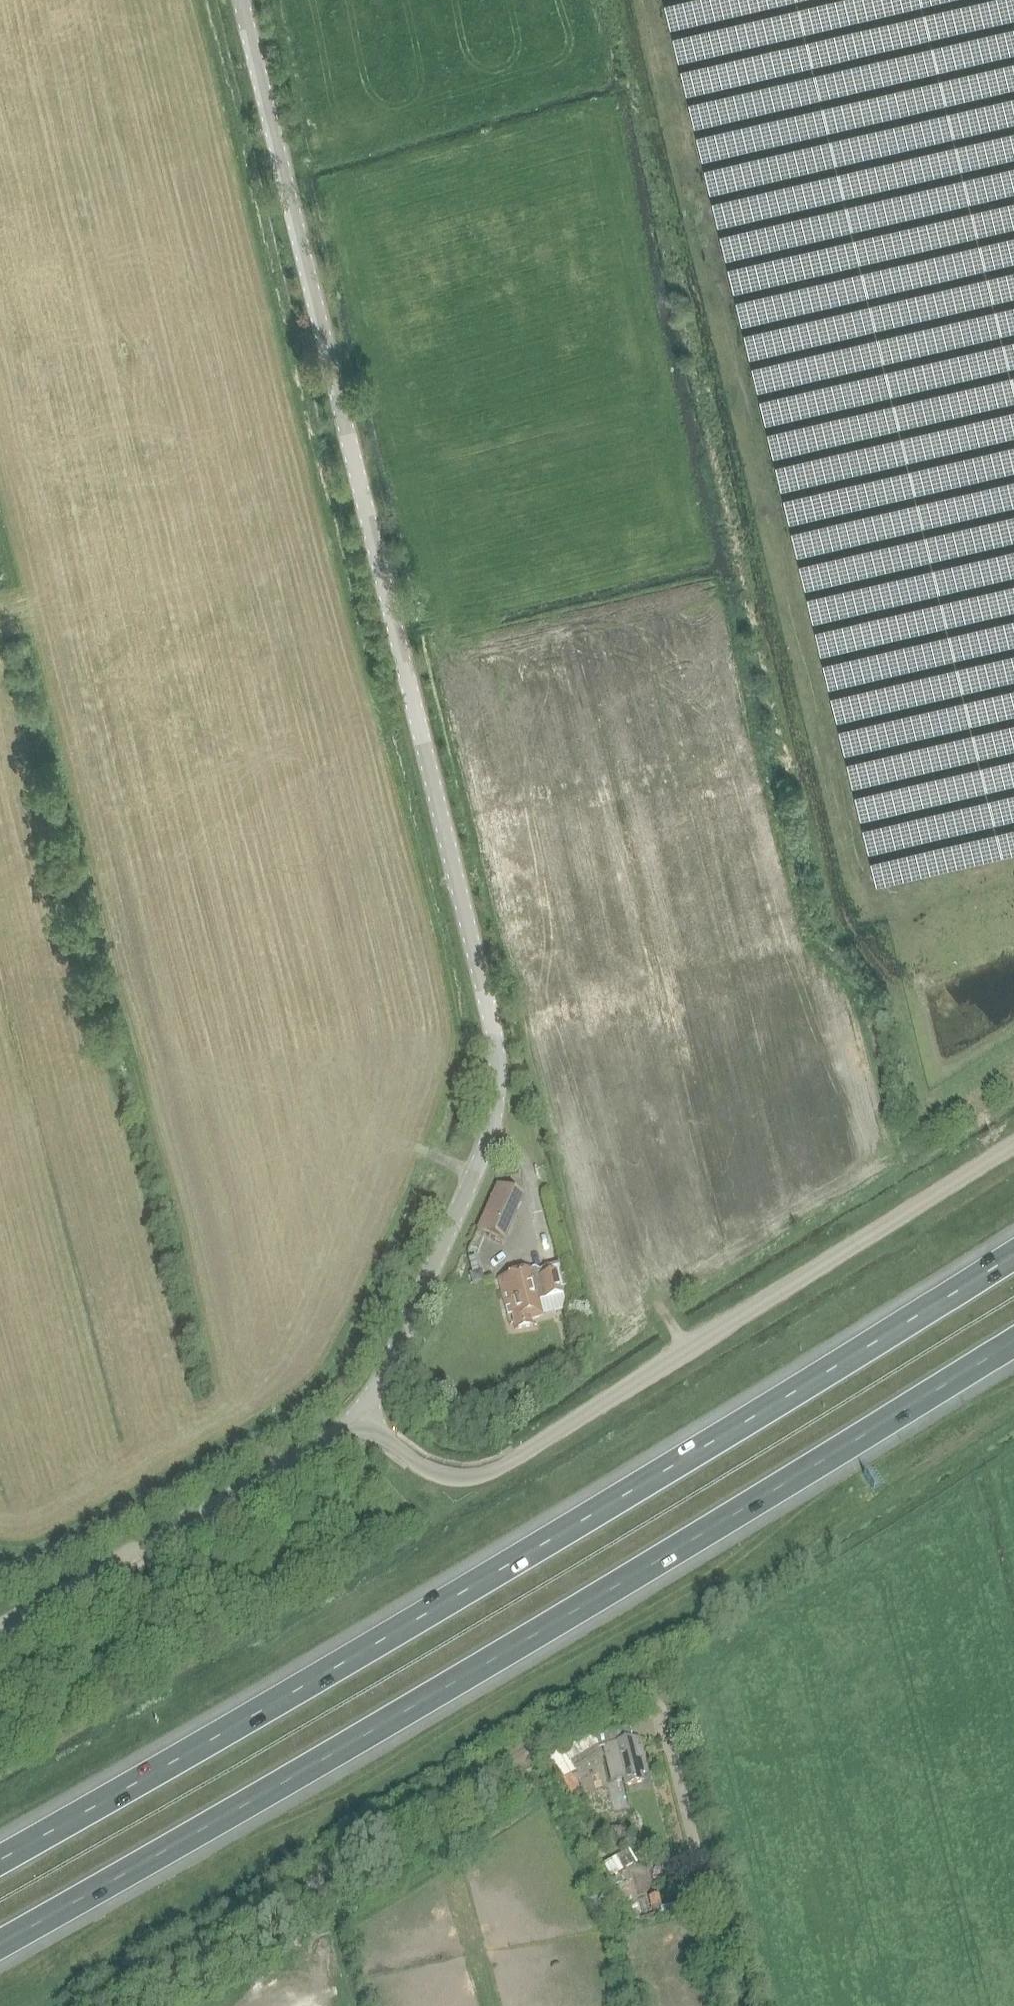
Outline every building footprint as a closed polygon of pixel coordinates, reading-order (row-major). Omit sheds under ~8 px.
[(477,1230),(504,1242),(524,1197),(497,1185),(477,1230)] [(532,1318),(542,1316),(538,1301),(563,1295),(557,1272),(543,1275),(542,1272),(534,1268),(498,1276),(510,1324),(514,1323),(515,1329),(533,1325),(532,1318)] [(604,1748),(611,1781),(624,1778),(625,1786),(643,1782),(641,1774),(647,1772),(639,1739),(632,1741),(628,1724),(595,1732),(599,1749),(604,1748)] [(569,1764),(597,1748),(589,1734),(547,1757),(560,1780),(574,1773),(569,1764)]
